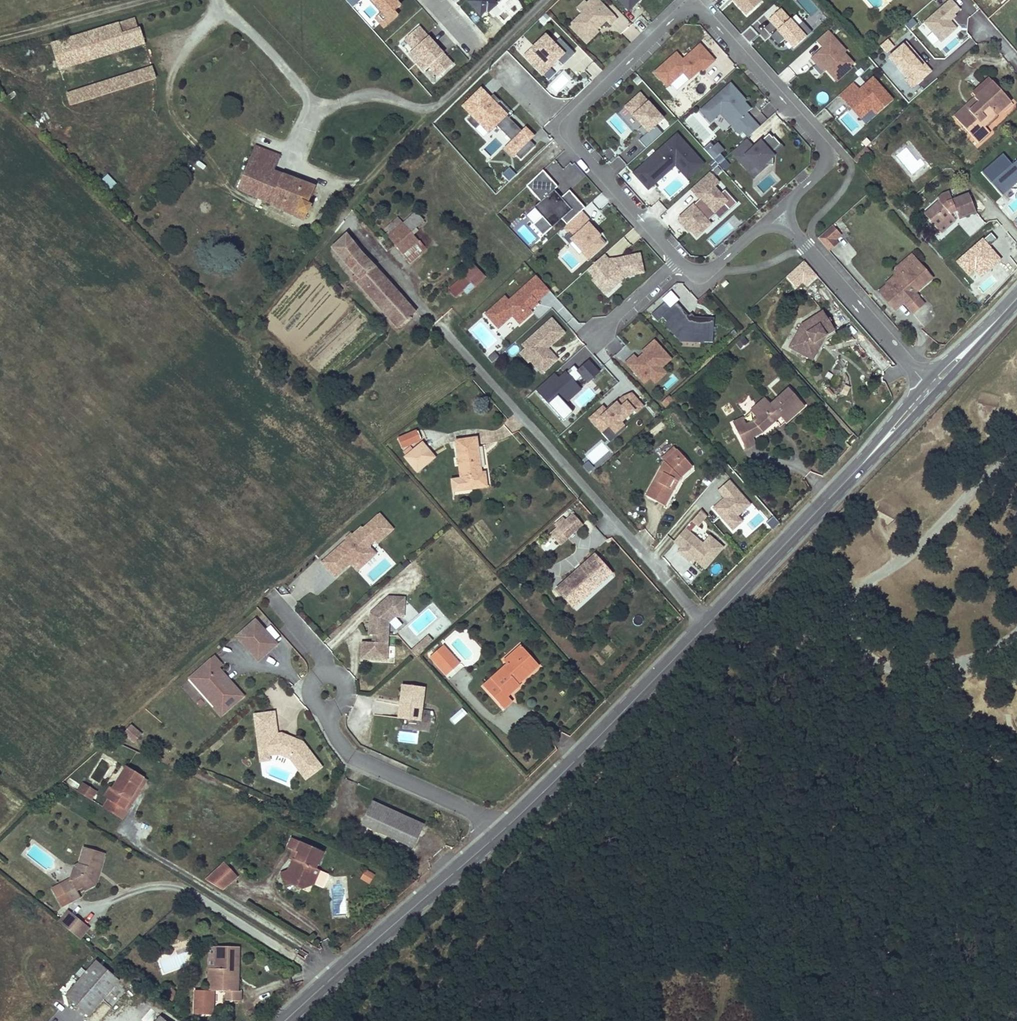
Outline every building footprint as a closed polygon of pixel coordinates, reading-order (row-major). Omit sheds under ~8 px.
[(384,13),(380,17),(384,21),(388,18),(390,20),(404,8),(396,0),(372,0),(377,6),(384,13)] [(484,16),(489,12),(493,17),(500,10),(496,6),(503,0),(470,0),(484,16)] [(597,0),(579,0),(574,5),(578,11),(565,23),(583,43),(615,16),(597,0)] [(627,13),(642,0),(615,0),(627,13)] [(748,17),(763,3),(761,0),(731,0),(748,17)] [(951,0),(949,0),(924,22),(936,35),(952,21),(962,12),(951,0)] [(796,26),(778,7),(765,19),(775,30),(768,36),(777,45),(782,40),(792,49),(810,32),(801,21),(796,26)] [(551,20),(545,14),(539,21),(545,26),(551,20)] [(919,25),(913,19),(905,25),(911,32),(919,25)] [(98,67),(64,77),(73,104),(155,79),(140,29),(137,30),(134,20),(87,34),(98,67)] [(952,21),(936,35),(942,42),(958,28),(952,21)] [(918,28),(927,37),(932,32),(923,23),(918,28)] [(454,63),(420,27),(404,41),(414,51),(410,54),(426,70),(429,68),(438,77),(454,63)] [(847,53),(827,31),(815,41),(822,50),(811,61),(814,68),(809,73),(816,81),(826,73),(835,83),(855,66),(843,56),(847,53)] [(87,34),(54,44),(64,77),(98,67),(87,34)] [(555,44),(545,35),(523,57),(542,76),(543,74),(548,79),(556,71),(552,67),(559,60),(563,64),(577,51),(562,37),(555,44)] [(895,48),(888,40),(880,46),(887,54),(895,48)] [(408,55),(412,52),(404,42),(400,45),(408,55)] [(810,59),(820,48),(815,43),(805,54),(810,59)] [(932,73),(908,43),(889,58),(913,88),(932,73)] [(708,53),(700,45),(683,61),(661,81),(668,89),(684,75),(708,53)] [(661,81),(683,61),(677,53),(654,74),(661,81)] [(708,53),(684,75),(690,82),(702,71),(714,60),(708,53)] [(714,60),(702,71),(703,72),(715,61),(714,60)] [(638,76),(634,80),(638,84),(642,81),(638,76)] [(857,88),(851,82),(836,94),(865,126),(893,101),(869,77),(857,88)] [(971,94),(975,98),(991,83),(988,79),(971,94)] [(749,100),(728,81),(695,110),(707,123),(718,116),(736,135),(740,132),(745,137),(759,127),(745,114),(752,109),(744,104),(749,100)] [(991,83),(975,98),(954,118),(973,138),(996,116),(992,111),(1006,99),(991,83)] [(509,117),(482,89),(462,107),(490,136),(498,127),(508,119),(509,117)] [(665,122),(642,94),(625,108),(648,135),(665,122)] [(1006,99),(992,111),(996,116),(1010,103),(1006,99)] [(754,107),(750,112),(761,123),(766,118),(754,107)] [(522,133),(508,119),(498,127),(512,142),(522,133)] [(748,144),(743,139),(729,151),(752,177),(767,166),(764,163),(784,147),(766,128),(748,144)] [(522,133),(530,142),(535,138),(526,129),(522,133)] [(530,142),(522,133),(512,142),(521,151),(530,142)] [(705,162),(675,133),(630,171),(647,190),(673,168),(686,179),(705,162)] [(521,151),(512,142),(505,149),(514,157),(521,151)] [(704,151),(707,154),(715,147),(711,143),(704,151)] [(720,155),(724,151),(717,144),(715,147),(707,154),(715,161),(720,155)] [(273,172),(265,169),(271,153),(255,147),(238,189),(304,221),(310,208),(307,206),(315,188),(273,172)] [(865,148),(856,157),(859,161),(860,162),(870,153),(865,148)] [(271,153),(265,169),(273,172),(279,157),(271,153)] [(720,155),(715,161),(725,171),(731,165),(720,155)] [(1016,183),(1016,161),(1013,164),(1005,155),(983,174),(992,184),(1003,196),(1016,183)] [(620,157),(609,164),(616,173),(626,166),(620,157)] [(517,176),(510,169),(502,176),(509,183),(517,176)] [(562,193),(542,170),(524,186),(539,200),(531,205),(541,214),(530,223),(541,236),(561,218),(566,223),(584,208),(567,191),(562,193)] [(718,180),(710,171),(688,190),(697,198),(676,215),(677,222),(684,229),(689,231),(695,238),(711,224),(707,220),(713,215),(717,220),(737,204),(724,190),(720,191),(712,186),(718,180)] [(109,192),(117,185),(109,175),(100,181),(109,192)] [(936,200),(938,202),(943,206),(946,203),(952,201),(948,193),(941,195),(936,200)] [(943,206),(938,202),(923,215),(935,228),(951,215),(956,213),(958,219),(975,213),(968,196),(952,201),(946,203),(943,206)] [(201,204),(203,212),(212,210),(209,202),(201,204)] [(584,211),(600,223),(606,215),(590,203),(584,211)] [(569,235),(567,237),(565,239),(571,245),(572,243),(589,261),(607,243),(589,224),(588,223),(590,220),(583,212),(580,215),(564,230),(569,235)] [(398,218),(386,229),(390,234),(387,237),(410,263),(426,249),(413,235),(418,230),(416,228),(423,222),(416,213),(403,224),(398,218)] [(836,240),(842,236),(833,226),(823,235),(832,245),(836,240)] [(984,239),(983,238),(956,262),(969,277),(975,271),(980,277),(1001,258),(990,245),(996,240),(990,234),(984,239)] [(353,277),(367,292),(384,277),(346,235),(332,247),(357,273),(353,277)] [(832,245),(823,235),(819,239),(830,252),(839,244),(836,240),(832,245)] [(619,255),(630,245),(623,238),(612,248),(619,255)] [(610,261),(606,255),(588,272),(595,280),(592,282),(607,298),(610,296),(627,280),(645,276),(640,254),(610,261)] [(919,263),(913,256),(897,269),(901,273),(888,284),(889,285),(891,288),(919,263)] [(880,292),(896,310),(904,303),(908,307),(919,297),(916,293),(932,278),(919,263),(891,288),(889,285),(880,292)] [(474,266),(449,289),(457,298),(472,284),(475,287),(485,278),(474,266)] [(511,301),(505,295),(484,315),(499,330),(512,317),(519,325),(520,326),(532,314),(531,313),(552,293),(546,286),(537,276),(511,301)] [(384,277),(367,292),(389,318),(406,303),(384,277)] [(338,284),(335,288),(340,293),(344,290),(338,284)] [(925,304),(919,297),(908,307),(914,314),(925,304)] [(406,303),(389,318),(399,328),(415,313),(406,303)] [(678,305),(672,310),(665,303),(651,316),(658,323),(664,318),(668,323),(682,310),(678,305)] [(682,310),(668,323),(666,325),(683,343),(713,344),(714,320),(690,319),(682,310)] [(826,335),(835,330),(823,311),(802,324),(804,328),(792,349),(806,357),(814,343),(826,335)] [(566,336),(552,319),(522,345),(526,350),(521,355),(539,377),(558,361),(549,350),(566,336)] [(802,324),(789,348),(792,349),(804,328),(802,324)] [(826,335),(814,343),(806,357),(813,360),(826,335)] [(652,340),(632,354),(622,362),(641,383),(648,379),(652,384),(667,376),(660,367),(670,360),(652,340)] [(500,357),(496,353),(489,359),(493,363),(500,357)] [(597,373),(585,360),(576,368),(573,364),(558,378),(553,372),(534,390),(562,421),(571,413),(563,405),(579,390),(572,384),(580,377),(586,383),(597,373)] [(851,390),(847,387),(843,394),(847,397),(851,390)] [(834,395),(829,388),(825,392),(830,398),(834,395)] [(765,399),(751,412),(756,419),(753,422),(761,432),(779,416),(785,423),(803,406),(789,390),(770,406),(765,399)] [(979,393),(977,403),(997,408),(1000,398),(979,393)] [(603,406),(594,414),(589,418),(603,432),(607,428),(612,434),(615,438),(626,428),(622,424),(634,414),(636,416),(645,407),(643,405),(635,397),(632,394),(623,399),(619,403),(609,412),(603,406)] [(675,403),(671,397),(661,404),(666,410),(675,403)] [(747,413),(756,403),(749,397),(740,406),(747,413)] [(751,412),(743,419),(751,437),(761,432),(753,422),(756,419),(751,412)] [(751,437),(743,419),(733,424),(745,449),(755,444),(751,437)] [(461,479),(452,480),(454,491),(486,487),(485,473),(481,473),(477,439),(456,441),(459,460),(456,460),(456,463),(459,463),(461,479)] [(413,451),(408,456),(406,457),(418,472),(435,457),(423,443),(413,451)] [(405,452),(408,456),(413,451),(410,447),(405,452)] [(661,459),(665,462),(677,451),(674,447),(661,459)] [(665,462),(646,495),(657,502),(665,487),(672,492),(680,478),(692,468),(677,451),(665,462)] [(594,470),(589,462),(583,466),(588,474),(594,470)] [(738,517),(740,515),(752,506),(730,480),(719,489),(726,498),(713,509),(727,526),(732,532),(743,524),(738,517)] [(665,487),(657,502),(664,506),(672,492),(665,487)] [(881,502),(876,511),(894,521),(899,512),(881,502)] [(707,517),(701,512),(693,522),(700,527),(707,517)] [(375,554),(368,546),(375,540),(377,542),(392,529),(379,514),(362,529),(361,527),(346,540),(347,541),(342,546),(341,545),(327,557),(332,563),(327,568),(335,577),(350,563),(357,557),(363,564),(375,554)] [(554,526),(557,530),(552,535),(560,544),(568,537),(575,531),(583,524),(575,515),(567,522),(563,518),(554,526)] [(779,524),(773,518),(768,524),(774,529),(779,524)] [(681,552),(693,561),(706,571),(724,548),(711,537),(705,544),(693,535),(686,530),(675,545),(682,550),(681,552)] [(552,539),(542,547),(547,555),(557,547),(552,539)] [(847,544),(839,551),(854,566),(861,558),(847,544)] [(581,601),(612,574),(596,555),(582,567),(584,570),(580,573),(579,570),(558,589),(566,598),(573,592),(581,601)] [(327,568),(332,563),(327,557),(322,562),(327,568)] [(357,557),(350,563),(357,570),(363,564),(357,557)] [(574,607),(581,601),(573,592),(566,598),(574,607)] [(387,660),(389,622),(396,616),(403,616),(404,597),(389,597),(377,608),(378,609),(375,612),(374,610),(371,613),(370,634),(374,634),(374,642),(363,641),(362,658),(387,660)] [(278,644),(256,620),(237,637),(259,661),(278,644)] [(416,656),(433,641),(429,637),(412,652),(416,656)] [(459,664),(443,645),(429,657),(446,675),(459,664)] [(521,647),(512,655),(516,658),(524,651),(521,647)] [(483,687),(494,699),(502,692),(507,697),(519,686),(518,684),(519,683),(521,681),(519,678),(526,672),(528,675),(538,666),(524,651),(516,658),(512,655),(504,662),(507,666),(483,687)] [(244,696),(231,681),(230,683),(224,677),(226,675),(219,668),(223,665),(215,656),(194,675),(214,697),(210,700),(223,715),(244,696)] [(519,678),(521,681),(528,675),(526,672),(519,678)] [(214,697),(194,675),(190,678),(210,700),(214,697)] [(421,720),(425,687),(403,684),(398,717),(421,720)] [(502,692),(494,699),(503,709),(511,702),(507,697),(502,692)] [(455,726),(468,714),(462,709),(450,720),(455,726)] [(275,712),(255,715),(257,727),(277,725),(275,712)] [(277,725),(257,727),(258,737),(278,734),(277,725)] [(129,727),(125,737),(139,742),(142,731),(129,727)] [(323,767),(304,742),(296,739),(295,742),(289,740),(290,737),(283,733),(278,734),(258,737),(260,750),(268,749),(269,750),(270,755),(280,754),(291,759),(307,779),(323,767)] [(1003,750),(1015,766),(1016,765),(1016,740),(1003,750)] [(270,755),(269,750),(268,749),(260,750),(262,762),(270,760),(270,755)] [(127,811),(123,809),(143,778),(127,768),(112,790),(110,789),(105,797),(108,800),(103,808),(121,819),(127,811)] [(143,778),(123,809),(127,811),(146,780),(143,778)] [(96,793),(84,784),(79,791),(92,800),(96,793)] [(373,802),(362,826),(413,848),(423,825),(373,802)] [(147,840),(153,829),(148,826),(142,837),(147,840)] [(328,875),(315,870),(323,853),(291,839),(287,849),(293,851),(298,854),(295,861),(293,860),(287,872),(281,875),(286,888),(292,885),(298,883),(301,890),(313,885),(322,889),(328,875)] [(70,880),(59,885),(69,903),(79,898),(76,891),(82,888),(84,891),(94,885),(104,854),(84,848),(79,866),(74,867),(70,880)] [(298,854),(293,851),(290,858),(293,860),(295,861),(298,854)] [(235,877),(223,864),(205,881),(221,891),(235,877)] [(376,877),(367,871),(361,880),(370,886),(376,877)] [(68,914),(60,924),(80,940),(88,930),(68,914)] [(238,948),(217,947),(216,970),(209,969),(209,991),(195,991),(194,1013),(213,1014),(213,991),(226,991),(226,1001),(240,1002),(240,992),(237,992),(233,992),(234,971),(237,971),(238,948)] [(95,962),(65,997),(88,1016),(118,982),(95,962)]
